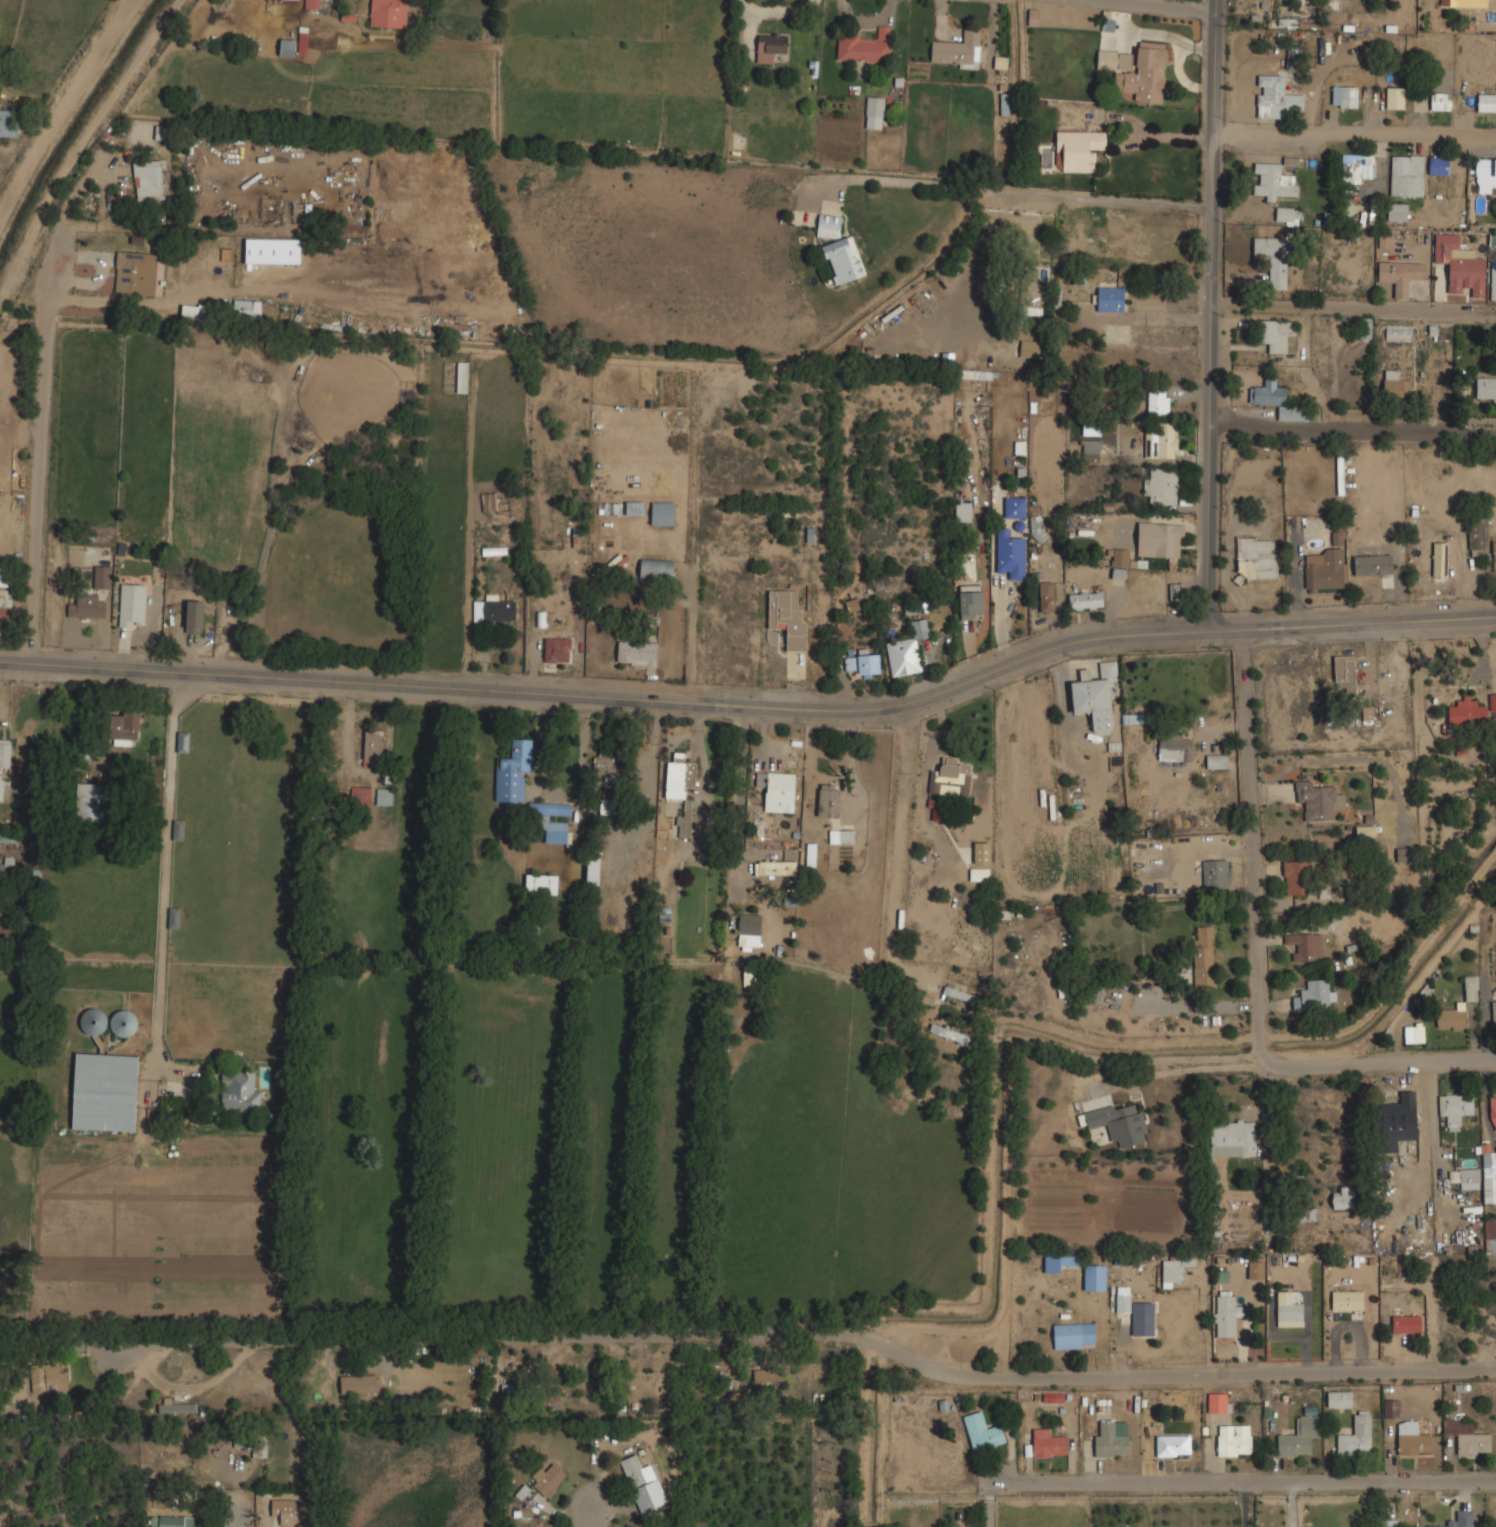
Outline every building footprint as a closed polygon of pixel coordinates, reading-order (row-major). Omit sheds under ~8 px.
[(320,0),(305,0),(305,9),(320,9),(320,0)] [(405,28),(407,0),(372,0),(370,26),(405,28)] [(891,27),(877,26),(877,37),(838,35),(837,60),(890,62),(891,27)] [(980,65),(981,28),(963,28),(963,42),(932,41),(931,64),(980,65)] [(307,32),(300,32),(299,53),(305,54),(307,32)] [(787,53),(787,35),(757,35),(757,63),(776,63),(776,53),(787,53)] [(295,39),(280,39),(280,55),(295,55),(295,39)] [(1163,104),(1167,43),(1138,42),(1136,69),(1131,69),(1132,53),(1099,51),(1098,68),(1115,69),(1114,90),(1135,92),(1134,102),(1163,104)] [(807,60),(817,60),(816,74),(810,74),(810,67),(807,67),(807,60)] [(1257,118),(1283,118),(1283,108),(1304,108),(1304,94),(1284,93),(1284,75),(1258,75),(1257,118)] [(1359,85),(1332,85),(1332,107),(1359,107),(1359,85)] [(1387,109),(1405,109),(1405,86),(1387,86),(1387,109)] [(1451,92),(1431,92),(1431,110),(1451,110),(1451,92)] [(1478,94),(1478,111),(1495,111),(1495,94),(1478,94)] [(867,128),(884,128),(884,96),(867,96),(867,128)] [(0,110),(0,136),(18,136),(18,110),(0,110)] [(1106,131),(1056,130),(1056,172),(1095,172),(1096,150),(1106,151),(1106,131)] [(1373,183),(1373,154),(1342,154),(1342,183),(1373,183)] [(1423,154),(1391,154),(1391,196),(1423,196),(1423,154)] [(1430,174),(1449,174),(1449,156),(1430,156),(1430,174)] [(136,201),(165,199),(162,159),(133,161),(136,201)] [(1476,159),(1476,192),(1495,192),(1495,159),(1476,159)] [(1299,176),(1282,175),(1282,164),(1256,162),(1254,192),(1265,192),(1265,201),(1280,202),(1280,198),(1298,199),(1299,176)] [(1407,221),(1407,203),(1388,203),(1388,221),(1407,221)] [(1276,224),(1298,224),(1298,206),(1276,206),(1276,224)] [(816,235),(838,238),(841,217),(818,214),(816,235)] [(1392,231),(1378,231),(1378,249),(1392,249),(1392,231)] [(1435,251),(1458,251),(1458,232),(1435,232),(1435,251)] [(865,277),(853,235),(821,245),(833,286),(865,277)] [(1287,289),(1287,238),(1253,238),(1253,257),(1270,257),(1270,289),(1287,289)] [(114,293),(149,295),(151,252),(117,250),(114,293)] [(1472,297),(1485,297),(1486,256),(1449,256),(1448,296),(1460,296),(1460,287),(1472,288),(1472,297)] [(1395,298),(1407,298),(1407,279),(1425,279),(1424,261),(1378,261),(1378,283),(1395,283),(1395,298)] [(1097,311),(1124,311),(1124,286),(1097,286),(1097,311)] [(261,300),(235,300),(235,318),(261,318),(261,300)] [(206,306),(181,304),(180,323),(205,324),(206,306)] [(1022,314),(1042,317),(1043,309),(1023,306),(1022,314)] [(1256,342),(1267,342),(1267,353),(1287,353),(1287,329),(1292,329),(1292,320),(1256,320),(1256,342)] [(1385,340),(1410,341),(1410,326),(1386,325),(1385,340)] [(1041,341),(1020,340),(1020,357),(1041,358),(1041,341)] [(468,363),(458,363),(458,392),(468,392),(468,363)] [(1384,396),(1410,397),(1410,379),(1400,379),(1400,370),(1385,369),(1384,396)] [(1286,408),(1286,387),(1276,387),(1276,376),(1264,376),(1264,387),(1250,386),(1250,404),(1279,405),(1278,420),(1309,420),(1309,408),(1286,408)] [(1477,377),(1477,398),(1495,398),(1495,377),(1477,377)] [(1148,416),(1169,416),(1169,390),(1148,390),(1148,416)] [(1146,457),(1178,457),(1178,424),(1146,424),(1146,457)] [(1101,440),(1084,440),(1084,454),(1101,454),(1101,440)] [(1177,469),(1153,469),(1153,477),(1144,477),(1144,505),(1177,505),(1177,469)] [(496,510),(496,493),(483,493),(483,510),(496,510)] [(1025,497),(1005,497),(1005,518),(1025,518),(1025,497)] [(651,525),(676,525),(676,501),(651,501),(651,525)] [(955,521),(971,521),(971,501),(955,501),(955,521)] [(625,515),(644,515),(644,502),(625,502),(625,515)] [(1469,555),(1486,555),(1486,520),(1469,520),(1469,555)] [(1137,557),(1183,557),(1184,522),(1138,522),(1137,557)] [(1025,580),(1025,538),(1010,538),(1010,529),(997,529),(997,572),(1008,572),(1008,580),(1025,580)] [(1332,531),(1332,545),(1341,546),(1341,531),(1332,531)] [(1276,579),(1276,538),(1237,538),(1237,579),(1276,579)] [(1447,543),(1434,543),(1434,576),(1447,576),(1447,543)] [(1344,588),(1344,548),(1323,548),(1323,554),(1305,554),(1305,588),(1344,588)] [(1128,549),(1113,549),(1113,565),(1128,565),(1128,549)] [(640,577),(672,577),(672,561),(640,561),(640,577)] [(95,589),(111,589),(111,565),(95,565),(95,589)] [(1394,577),(1360,577),(1360,587),(1394,587),(1394,577)] [(1054,581),(1040,581),(1040,612),(1054,612),(1054,581)] [(119,626),(146,627),(147,584),(120,583),(119,626)] [(1169,600),(1183,600),(1183,583),(1169,583),(1169,600)] [(984,585),(960,585),(960,618),(984,618),(984,585)] [(12,620),(13,590),(0,589),(0,619),(12,620)] [(802,651),(803,590),(769,590),(768,628),(786,628),(786,651),(802,651)] [(1070,591),(1070,610),(1104,610),(1104,591),(1070,591)] [(68,604),(68,618),(104,618),(104,594),(77,594),(77,604),(68,604)] [(474,601),(473,623),(516,624),(516,598),(485,598),(485,601),(474,601)] [(185,633),(203,633),(203,600),(185,600),(185,633)] [(859,609),(858,600),(846,601),(847,611),(859,609)] [(918,638),(929,636),(927,619),(911,621),(913,638),(886,642),(891,676),(922,672),(918,638)] [(545,662),(570,662),(570,637),(545,637),(545,662)] [(657,641),(618,641),(618,664),(657,664),(657,641)] [(858,676),(879,677),(880,649),(856,648),(856,659),(846,659),(846,669),(858,669),(858,676)] [(1354,687),(1354,655),(1334,655),(1334,687),(1354,687)] [(1072,713),(1091,712),(1093,734),(1113,733),(1108,681),(1117,680),(1116,661),(1099,662),(1100,679),(1089,680),(1088,669),(1079,670),(1080,681),(1070,682),(1072,713)] [(1475,696),(1460,696),(1460,706),(1449,706),(1449,726),(1487,726),(1487,705),(1475,705),(1475,696)] [(1361,707),(1362,721),(1374,720),(1373,706),(1361,707)] [(109,739),(138,740),(139,711),(123,711),(123,715),(110,715),(109,739)] [(188,752),(188,732),(177,732),(177,752),(188,752)] [(382,766),(382,733),(364,733),(363,766),(382,766)] [(1158,760),(1181,760),(1181,768),(1191,768),(1191,738),(1158,738),(1158,760)] [(10,740),(0,739),(0,768),(9,768),(10,740)] [(495,801),(523,802),(524,771),(531,771),(531,739),(511,739),(511,758),(499,758),(499,769),(496,769),(495,801)] [(1457,756),(1469,756),(1469,741),(1457,741),(1457,756)] [(694,787),(695,762),(683,762),(684,752),(673,752),(673,762),(666,761),(665,798),(684,799),(684,787),(694,787)] [(1227,755),(1206,755),(1206,769),(1227,768),(1227,755)] [(929,770),(929,795),(969,795),(969,764),(955,764),(955,756),(940,756),(940,770),(929,770)] [(593,757),(593,785),(615,786),(615,757),(593,757)] [(764,812),(793,813),(794,774),(756,773),(755,787),(765,787),(764,812)] [(1306,821),(1335,820),(1335,809),(1346,809),(1345,794),(1337,795),(1337,786),(1314,788),(1313,779),(1295,780),(1296,802),(1305,801),(1306,821)] [(106,822),(106,784),(76,783),(75,821),(106,822)] [(838,785),(819,784),(818,817),(838,817),(838,785)] [(369,788),(350,787),(350,804),(369,804),(369,788)] [(392,806),(392,789),(376,788),(376,805),(392,806)] [(571,815),(571,803),(530,803),(529,828),(545,828),(545,843),(570,843),(571,832),(567,831),(567,822),(548,822),(549,815),(571,815)] [(184,820),(173,820),(172,840),(183,841),(184,820)] [(1356,826),(1356,837),(1375,837),(1375,825),(1356,826)] [(829,843),(854,844),(854,831),(829,830),(829,843)] [(989,842),(974,842),(973,864),(989,864),(989,842)] [(806,870),(815,871),(816,843),(807,843),(806,870)] [(1413,848),(1396,848),(1396,862),(1413,862),(1413,848)] [(599,854),(586,853),(585,885),(599,886),(599,854)] [(1228,860),(1202,861),(1203,892),(1229,891),(1228,860)] [(1284,861),(1284,895),(1309,895),(1309,861),(1284,861)] [(796,862),(754,863),(755,876),(796,875),(796,862)] [(989,869),(970,868),(970,880),(989,880),(989,869)] [(557,875),(525,874),(525,894),(556,895),(557,875)] [(761,914),(738,914),(737,946),(760,946),(761,914)] [(1196,926),(1197,939),(1192,939),(1194,987),(1214,987),(1213,925),(1196,926)] [(1295,960),(1323,960),(1323,933),(1284,933),(1284,944),(1295,944),(1295,960)] [(1464,976),(1465,1002),(1477,1001),(1477,976),(1464,976)] [(1294,1011),(1330,1010),(1329,1002),(1337,1002),(1337,990),(1328,990),(1328,979),(1302,980),(1302,998),(1293,998),(1294,1011)] [(1101,987),(1087,987),(1087,1004),(1100,1004),(1101,987)] [(1464,1001),(1456,1002),(1456,1009),(1436,1010),(1436,1029),(1465,1028),(1464,1001)] [(1425,1023),(1405,1023),(1405,1043),(1425,1043),(1425,1023)] [(930,1034),(967,1044),(970,1036),(933,1025),(930,1034)] [(72,1129),(135,1131),(137,1056),(75,1053),(72,1129)] [(260,1090),(254,1090),(254,1073),(222,1072),(221,1111),(260,1112),(260,1090)] [(1439,1093),(1439,1116),(1450,1116),(1450,1129),(1463,1129),(1463,1114),(1474,1114),(1474,1093),(1439,1093)] [(1143,1110),(1136,1112),(1134,1101),(1084,1113),(1088,1130),(1110,1125),(1116,1149),(1150,1141),(1143,1110)] [(1416,1102),(1376,1103),(1377,1131),(1401,1130),(1402,1141),(1417,1141),(1416,1102)] [(1256,1156),(1256,1122),(1211,1122),(1211,1156),(1256,1156)] [(1495,1202),(1495,1152),(1483,1153),(1484,1203),(1495,1202)] [(1481,1190),(1481,1169),(1450,1169),(1450,1180),(1461,1180),(1461,1190),(1481,1190)] [(1332,1187),(1332,1208),(1354,1208),(1354,1187),(1332,1187)] [(1486,1220),(1486,1253),(1495,1253),(1495,1220),(1486,1220)] [(1079,1256),(1045,1256),(1045,1273),(1061,1273),(1061,1264),(1079,1264),(1079,1256)] [(1173,1282),(1183,1282),(1183,1264),(1188,1264),(1188,1258),(1163,1258),(1163,1287),(1173,1287),(1173,1282)] [(1264,1260),(1248,1260),(1248,1279),(1264,1279),(1264,1260)] [(1107,1290),(1107,1264),(1084,1264),(1084,1290),(1107,1290)] [(1332,1310),(1363,1310),(1363,1292),(1332,1291),(1332,1310)] [(1277,1326),(1302,1327),(1303,1303),(1291,1303),(1291,1292),(1277,1292),(1277,1326)] [(1154,1302),(1131,1302),(1131,1294),(1116,1294),(1116,1312),(1132,1312),(1132,1336),(1155,1336),(1154,1302)] [(1235,1338),(1235,1316),(1244,1316),(1244,1305),(1235,1305),(1235,1296),(1213,1296),(1213,1338),(1235,1338)] [(1095,1324),(1054,1324),(1054,1348),(1095,1348),(1095,1324)] [(67,1371),(59,1371),(59,1362),(29,1364),(30,1392),(68,1390),(67,1371)] [(784,1387),(784,1369),(754,1369),(754,1387),(784,1387)] [(339,1376),(340,1394),(377,1392),(377,1374),(339,1376)] [(1351,1391),(1328,1391),(1328,1408),(1351,1408),(1351,1391)] [(1228,1413),(1228,1393),(1208,1393),(1208,1413),(1228,1413)] [(1399,1418),(1399,1400),(1385,1400),(1385,1418),(1399,1418)] [(158,1412),(196,1412),(196,1403),(158,1403),(158,1412)] [(973,1451),(1006,1443),(1002,1425),(988,1429),(984,1411),(964,1416),(973,1451)] [(1338,1433),(1338,1454),(1371,1454),(1371,1411),(1351,1411),(1351,1433),(1338,1433)] [(1320,1436),(1320,1415),(1299,1415),(1298,1435),(1277,1435),(1277,1456),(1311,1456),(1311,1435),(1320,1436)] [(1129,1457),(1129,1421),(1096,1421),(1096,1457),(1129,1457)] [(1398,1421),(1398,1455),(1430,1455),(1430,1433),(1419,1433),(1419,1421),(1398,1421)] [(1491,1455),(1491,1434),(1472,1433),(1472,1421),(1444,1421),(1444,1435),(1457,1435),(1456,1455),(1491,1455)] [(1217,1457),(1252,1457),(1252,1425),(1217,1425),(1217,1457)] [(1067,1457),(1067,1436),(1053,1436),(1053,1429),(1033,1429),(1033,1457),(1067,1457)] [(1157,1435),(1157,1457),(1191,1457),(1191,1435),(1157,1435)] [(252,1458),(266,1458),(266,1440),(252,1440),(252,1458)] [(640,1513),(666,1503),(651,1463),(641,1467),(636,1454),(620,1460),(640,1513)] [(544,1472),(539,1467),(528,1479),(547,1496),(567,1475),(553,1463),(544,1472)] [(279,1524),(301,1523),(300,1499),(271,1500),(271,1516),(279,1516),(279,1524)] [(1456,1509),(1456,1522),(1427,1522),(1427,1526),(1473,1526),(1473,1509),(1456,1509)] [(193,1517),(158,1516),(158,1526),(193,1526),(193,1517)] [(1401,1519),(1381,1519),(1381,1526),(1401,1526),(1401,1519)]
